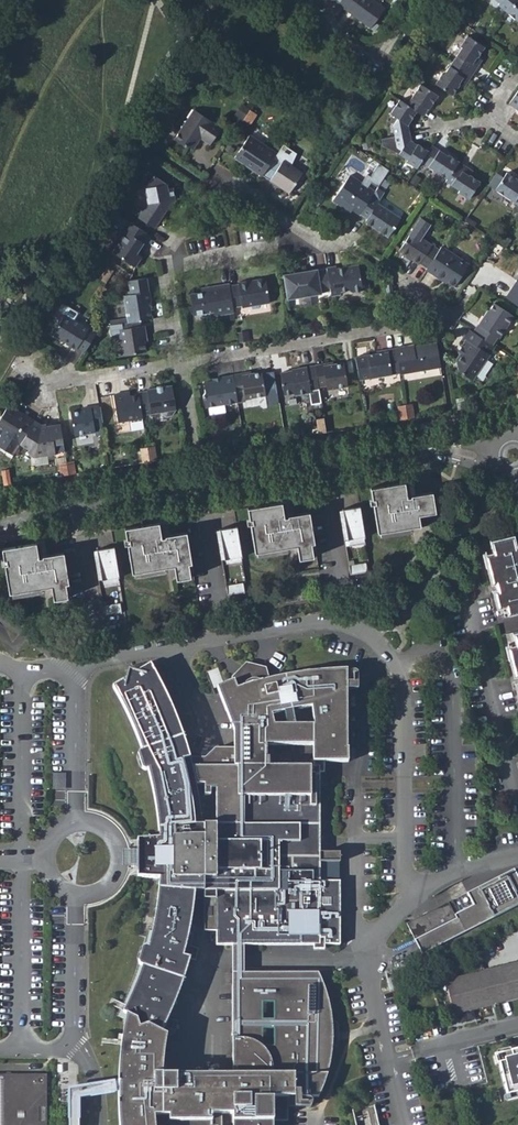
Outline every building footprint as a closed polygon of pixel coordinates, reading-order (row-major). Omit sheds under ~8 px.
[(376,0),(344,0),(340,5),(370,26),(384,6),(376,0)] [(498,1),(497,3),(508,13),(517,1),(517,0),(496,0),(498,1)] [(508,13),(517,21),(517,1),(508,13)] [(463,49),(455,62),(473,75),(477,67),(473,64),(478,57),(479,58),(486,47),(468,36),(461,48),(463,49)] [(473,64),(477,67),(483,61),(479,58),(478,57),(473,64)] [(464,78),(469,81),(473,75),(455,62),(446,75),(443,73),(437,85),(453,96),(460,85),(460,84),(464,78)] [(460,85),(465,87),(469,81),(464,78),(460,84),(460,85)] [(421,85),(408,105),(418,111),(424,115),(428,109),(430,105),(433,106),(439,96),(421,85)] [(509,104),(517,109),(517,108),(517,91),(509,104)] [(409,123),(418,111),(408,105),(401,100),(392,115),(398,119),(394,126),(395,136),(411,133),(409,123)] [(190,140),(197,144),(202,136),(212,143),(222,126),(195,108),(187,120),(184,120),(181,125),(183,127),(176,138),(187,145),(188,143),(190,140)] [(250,110),(244,119),(251,124),(257,115),(250,110)] [(408,161),(417,168),(422,160),(429,149),(419,143),(418,145),(413,141),(411,133),(395,136),(383,138),(384,145),(397,144),(398,147),(403,151),(400,155),(408,160),(408,161)] [(252,169),(262,176),(274,158),(277,153),(249,135),(234,158),(244,164),(245,162),(253,168),(252,169)] [(422,160),(448,178),(460,161),(450,154),(449,156),(432,145),(429,149),(422,160)] [(281,162),(274,158),(262,176),(289,195),(304,172),(283,159),(281,162)] [(463,172),(467,165),(460,161),(448,178),(447,180),(462,190),(460,192),(471,199),(482,182),(471,175),(470,177),(463,172)] [(463,172),(470,177),(471,175),(474,170),(467,165),(463,172)] [(517,206),(517,182),(517,180),(508,173),(504,179),(496,174),(488,186),(517,206)] [(155,227),(175,197),(169,193),(169,187),(168,183),(154,174),(147,186),(149,201),(145,207),(138,208),(134,214),(155,227)] [(348,204),(360,212),(372,195),(375,190),(349,174),(334,198),(347,207),(348,204)] [(375,190),(372,195),(360,212),(368,217),(366,220),(388,235),(400,217),(377,202),(384,191),(377,186),(375,190)] [(420,263),(427,268),(431,262),(440,249),(421,237),(430,223),(421,217),(399,251),(420,264),(420,263)] [(144,243),(150,234),(127,218),(122,227),(123,228),(115,240),(118,242),(112,251),(135,265),(142,255),(136,252),(143,242),(144,243)] [(469,264),(442,246),(440,249),(431,262),(427,268),(426,269),(439,277),(440,276),(455,285),(469,264)] [(114,269),(108,265),(100,277),(106,281),(114,269)] [(336,265),(327,267),(331,290),(332,294),(341,293),(340,290),(349,289),(352,291),(369,287),(367,274),(361,275),(360,267),(355,268),(351,265),(337,267),(336,265)] [(322,291),(331,290),(327,267),(317,268),(285,273),(289,299),(301,297),(312,295),(322,293),(322,291)] [(147,290),(146,276),(130,280),(131,290),(126,291),(126,294),(124,295),(128,321),(142,319),(152,318),(149,302),(151,302),(149,290),(147,290)] [(240,283),(230,284),(234,306),(243,305),(244,307),(270,302),(266,276),(240,281),(240,283)] [(215,316),(234,312),(234,306),(230,284),(230,283),(211,285),(211,290),(192,293),(195,316),(214,313),(215,316)] [(393,283),(385,284),(387,296),(395,295),(393,283)] [(517,304),(517,284),(516,287),(515,286),(507,297),(517,304)] [(312,295),(301,297),(303,308),(313,306),(312,295)] [(481,325),(479,323),(474,331),(492,343),(497,336),(498,337),(514,315),(495,303),(491,310),(489,309),(484,317),(486,318),(481,325)] [(77,346),(85,350),(95,332),(73,318),(72,320),(63,315),(58,323),(56,322),(51,330),(68,340),(66,342),(76,348),(77,346)] [(121,330),(125,355),(147,351),(145,335),(147,334),(145,325),(143,326),(142,319),(128,321),(122,322),(124,329),(121,330)] [(487,351),(492,343),(474,331),(470,328),(465,336),(468,339),(463,346),(465,347),(457,359),(459,370),(473,380),(491,353),(487,351)] [(400,372),(440,366),(436,343),(420,346),(413,349),(412,346),(396,348),(400,372)] [(360,379),(400,372),(396,348),(387,349),(387,351),(356,356),(360,379)] [(323,363),(316,364),(319,386),(327,384),(328,389),(348,386),(343,365),(324,366),(323,363)] [(312,388),(320,388),(319,386),(316,364),(297,367),(298,369),(291,370),(291,369),(280,370),(284,393),(296,391),(296,394),(312,391),(312,388)] [(241,372),(233,374),(236,395),(245,393),(246,398),(265,394),(261,371),(242,375),(241,372)] [(205,406),(237,400),(236,395),(233,374),(222,376),(222,378),(213,380),(203,382),(205,391),(203,393),(205,406)] [(147,391),(138,392),(139,394),(142,415),(159,412),(166,416),(172,415),(177,409),(172,385),(147,389),(147,391)] [(118,422),(143,418),(142,415),(139,394),(124,397),(123,394),(114,395),(118,422)] [(405,404),(407,417),(415,416),(413,402),(405,403),(405,404)] [(405,404),(398,405),(400,418),(407,417),(405,404)] [(94,428),(102,426),(99,405),(90,407),(90,409),(71,413),(75,437),(94,433),(94,428)] [(13,456),(17,450),(34,421),(9,406),(0,422),(0,436),(2,437),(0,440),(0,448),(7,452),(13,456)] [(325,417),(318,419),(320,432),(327,431),(325,417)] [(40,425),(34,421),(17,450),(26,455),(28,453),(35,457),(56,454),(55,451),(55,445),(64,443),(61,426),(46,427),(40,428),(40,425)] [(55,445),(55,451),(65,450),(64,443),(55,445)] [(148,447),(150,460),(157,459),(155,445),(148,447)] [(141,448),(143,462),(150,460),(148,447),(141,448)] [(74,462),(67,463),(69,474),(76,473),(74,462)] [(67,463),(59,465),(61,475),(69,474),(67,463)] [(2,470),(4,484),(11,483),(9,469),(2,470)] [(411,493),(409,479),(370,486),(378,530),(381,530),(411,525),(420,523),(418,512),(435,509),(432,489),(411,493)] [(288,512),(286,499),(247,506),(255,552),(258,551),(287,546),(297,544),(299,559),(314,557),(311,543),(314,542),(309,509),(288,512)] [(347,538),(365,535),(360,505),(342,508),(347,538)] [(165,533),(164,519),(125,526),(132,572),(135,572),(163,567),(174,566),(176,580),(190,577),(188,563),(191,563),(186,530),(165,533)] [(224,559),(242,556),(237,525),(218,528),(224,559)] [(381,530),(382,536),(412,531),(411,525),(381,530)] [(516,542),(506,544),(505,538),(483,542),(487,559),(475,561),(517,740),(517,549),(516,542)] [(43,554),(41,539),(3,546),(10,593),(13,593),(42,588),(52,586),(54,600),(68,598),(66,584),(68,584),(63,551),(43,554)] [(101,580),(118,577),(114,546),(96,549),(101,580)] [(258,551),(259,558),(288,553),(287,546),(258,551)] [(348,564),(350,573),(368,570),(366,561),(348,564)] [(135,572),(135,578),(164,574),(163,567),(135,572)] [(225,584),(227,594),(245,591),(243,581),(225,584)] [(13,593),(14,598),(43,593),(42,588),(13,593)] [(103,605),(104,614),(121,611),(120,602),(103,605)] [(231,679),(235,688),(251,682),(268,678),(266,668),(257,665),(245,662),(237,670),(231,677),(231,679)] [(122,865),(136,865),(136,877),(153,878),(158,878),(156,904),(154,918),(152,927),(147,947),(142,946),(137,962),(141,965),(132,987),(123,1007),(121,1011),(124,1013),(119,1043),(115,1079),(116,1091),(116,1109),(117,1124),(274,1124),(274,1121),(289,1120),(289,1107),(309,1107),(309,1098),(317,1097),(324,1083),(328,1068),(331,1054),(333,1035),(332,1022),(329,1004),(324,987),(317,971),(244,973),(243,945),(339,945),(341,881),(330,881),(319,881),(320,862),(339,862),(339,852),(320,853),(319,773),(323,772),(324,762),(347,762),(347,744),(346,744),(346,689),(356,689),(357,673),(352,670),(346,668),(268,678),(251,682),(235,688),(231,679),(223,683),(217,668),(206,672),(212,689),(216,687),(233,731),(232,748),(232,766),(191,766),(189,757),(179,728),(173,713),(168,700),(161,688),(155,676),(148,664),(136,670),(125,668),(123,678),(111,685),(116,695),(122,705),(126,715),(132,726),(137,737),(141,748),(137,750),(142,768),(147,766),(149,775),(151,783),(153,792),(155,806),(157,820),(158,839),(135,839),(135,850),(122,850),(122,857),(122,865)] [(189,757),(191,766),(232,766),(232,748),(214,747),(204,757),(189,757)] [(405,922),(421,954),(517,906),(517,876),(514,868),(405,922)] [(407,982),(415,1024),(498,1003),(484,941),(407,982)] [(496,1056),(508,1097),(517,1095),(517,1051),(496,1056)] [(46,1075),(0,1075),(0,1124),(46,1124),(46,1075)] [(115,1079),(103,1081),(74,1087),(68,1088),(68,1124),(79,1124),(79,1098),(106,1093),(116,1091),(115,1079)]
